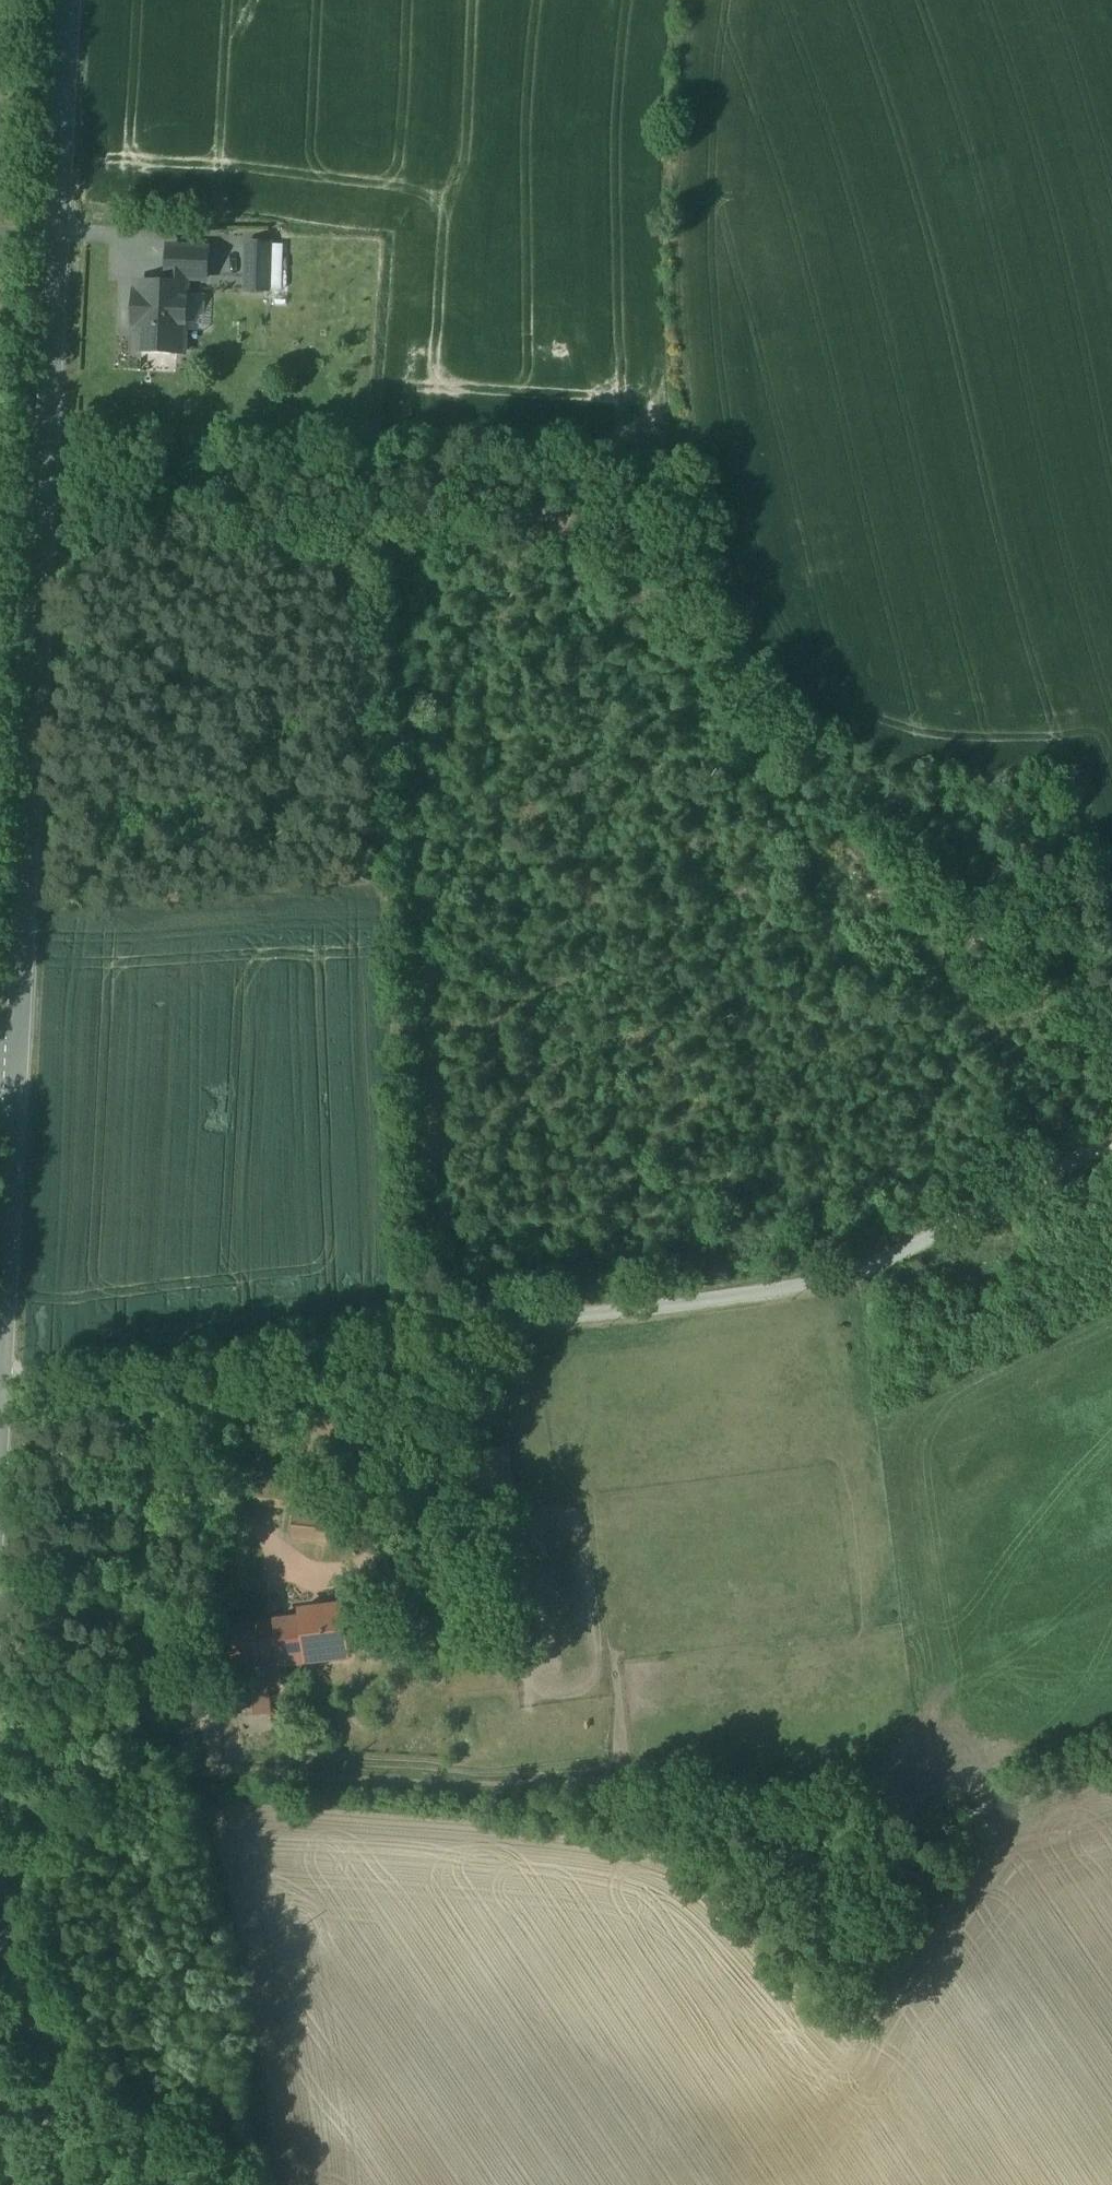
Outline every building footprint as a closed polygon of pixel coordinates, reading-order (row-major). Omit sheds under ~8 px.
[(270,233),(248,233),(247,288),(268,289),(270,233)] [(209,246),(165,245),(165,271),(208,273),(209,246)] [(137,285),(135,351),(183,352),(185,286),(137,285)] [(264,1472),(264,1506),(308,1506),(308,1473),(264,1472)] [(345,1511),(296,1507),(293,1538),(342,1543),(345,1511)] [(340,1606),(301,1611),(301,1612),(307,1659),(307,1662),(347,1658),(340,1606)] [(289,1621),(229,1628),(239,1718),(270,1714),(264,1664),(307,1659),(301,1612),(288,1613),(289,1621)] [(372,1681),(362,1682),(364,1704),(375,1703),(372,1681)]
